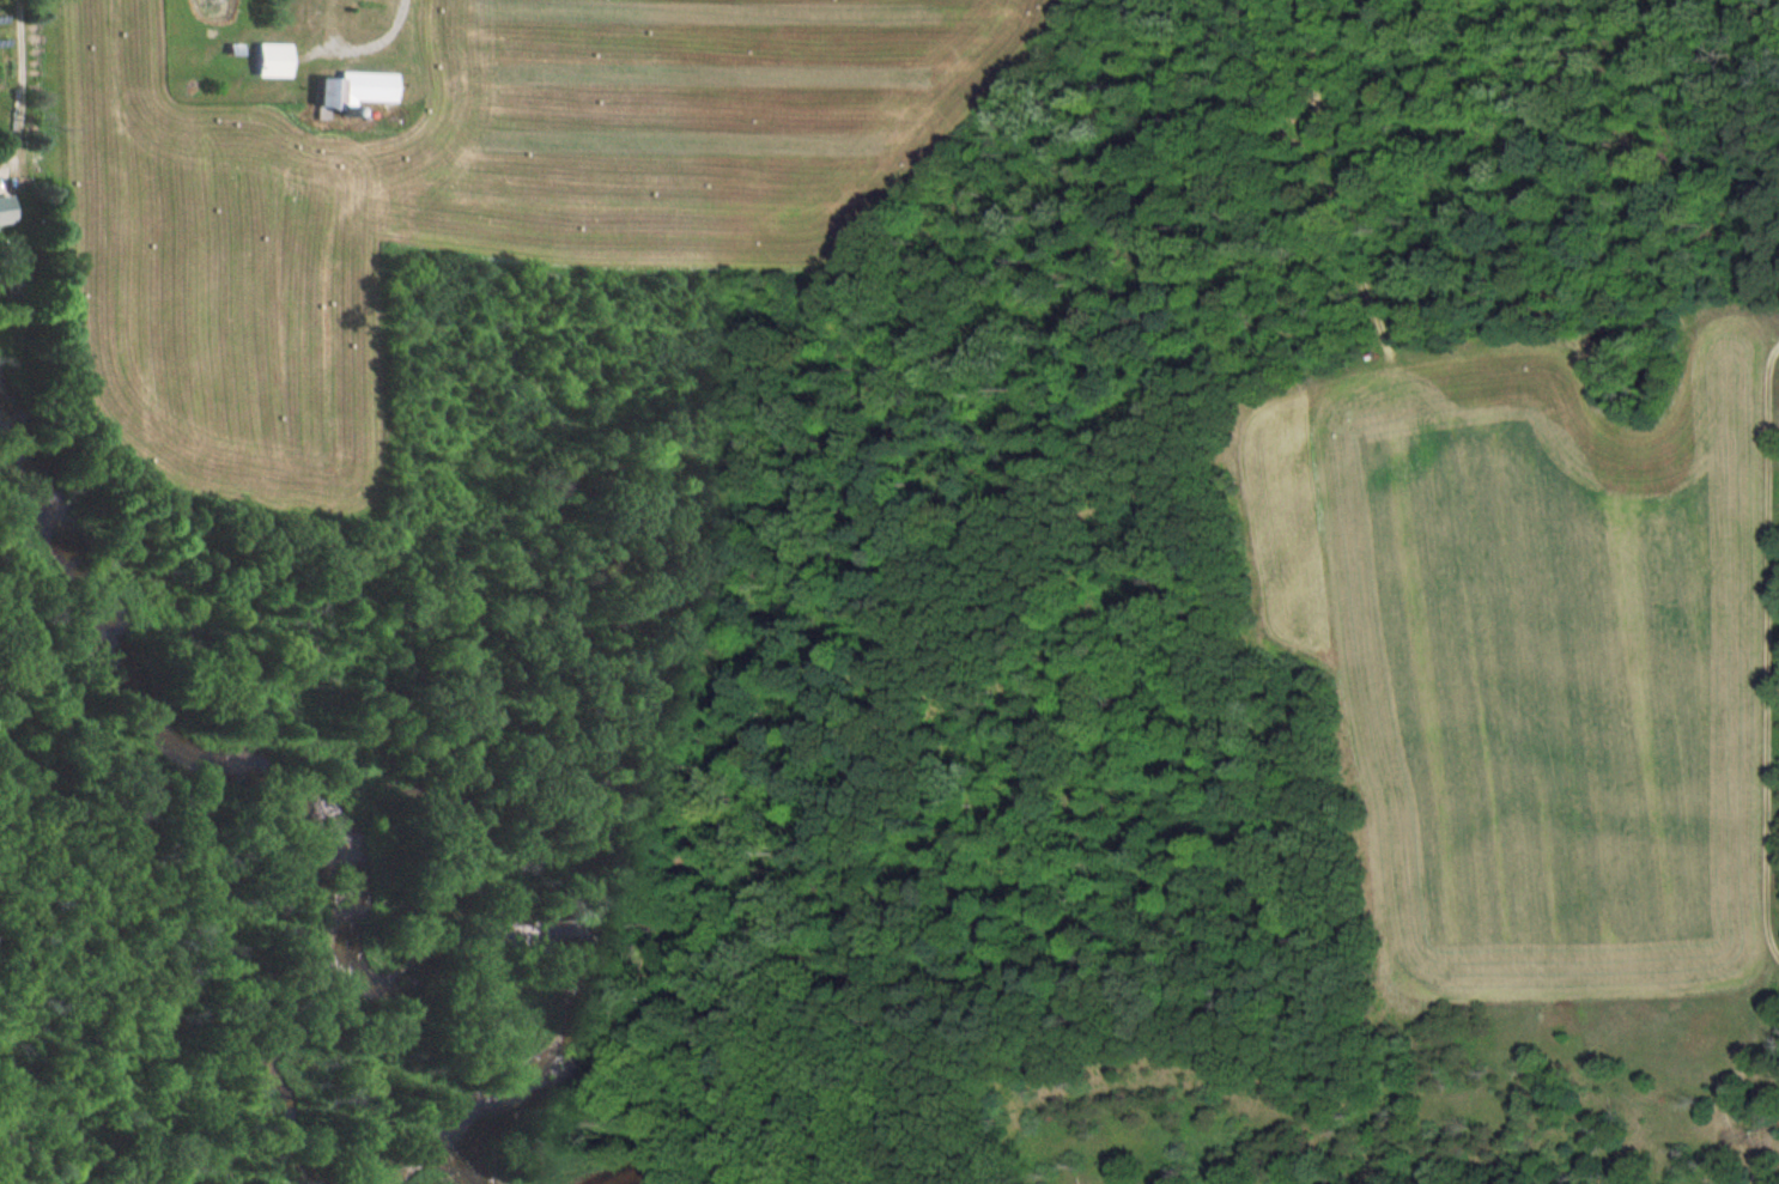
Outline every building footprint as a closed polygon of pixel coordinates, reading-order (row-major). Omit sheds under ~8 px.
[(284,77),(284,45),(252,45),(252,77),(284,77)] [(313,107),(351,109),(351,100),(392,102),(393,75),(337,73),(336,79),(314,79),(313,107)]
